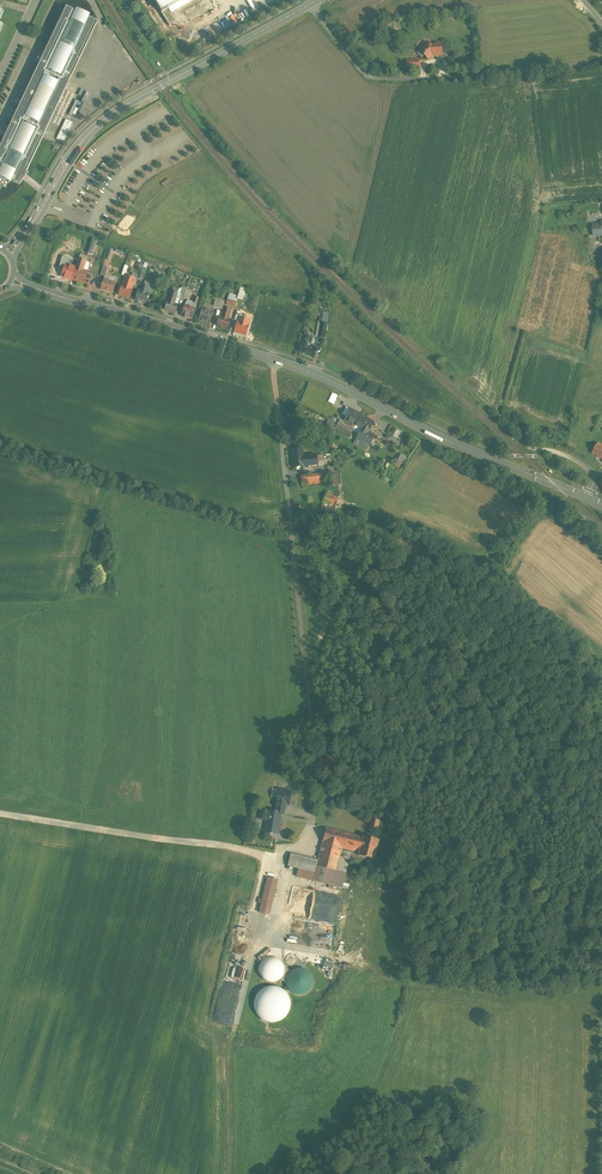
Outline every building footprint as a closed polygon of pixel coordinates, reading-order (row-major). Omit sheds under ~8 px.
[(1,153),(0,152),(0,175),(1,175),(0,176),(0,177),(9,181),(10,180),(23,185),(25,180),(26,181),(28,178),(31,175),(28,173),(99,24),(69,9),(1,153)] [(431,47),(427,42),(426,43),(421,43),(421,44),(421,50),(420,51),(418,53),(422,57),(424,55),(428,59),(430,57),(432,57),(431,56),(442,55),(441,43),(436,44),(436,46),(431,47)] [(66,121),(57,140),(63,143),(73,124),(66,121)] [(592,222),(593,235),(601,234),(601,221),(592,222)] [(93,240),(88,253),(93,255),(97,242),(93,240)] [(88,255),(81,253),(77,264),(78,264),(84,266),(88,255)] [(76,268),(68,265),(64,277),(72,280),(78,264),(77,264),(76,268)] [(84,266),(78,264),(72,280),(84,284),(88,272),(83,270),(84,266)] [(127,276),(126,280),(124,280),(119,295),(129,298),(132,289),(135,279),(131,278),(127,276)] [(116,283),(104,279),(101,289),(113,293),(116,283)] [(143,284),(141,291),(138,290),(135,300),(139,301),(139,302),(142,303),(142,302),(146,304),(149,294),(146,293),(147,291),(150,292),(152,285),(149,284),(150,283),(145,281),(144,285),(143,284)] [(242,287),(239,299),(244,301),(247,289),(242,287)] [(171,291),(168,301),(167,301),(165,309),(175,313),(180,300),(176,299),(178,293),(171,291)] [(331,307),(332,297),(332,294),(326,294),(326,297),(319,296),(318,300),(323,301),(322,307),(331,307)] [(191,305),(187,304),(186,305),(185,305),(182,314),(188,316),(188,317),(192,318),(193,318),(196,308),(190,307),(191,305)] [(222,317),(220,316),(217,326),(228,329),(231,320),(228,319),(231,309),(225,307),(222,317)] [(214,311),(203,308),(199,320),(210,324),(214,311)] [(327,324),(321,323),(319,337),(325,338),(327,324)] [(312,338),(304,335),(299,352),(314,356),(317,346),(318,342),(312,340),(312,338)] [(361,415),(351,409),(345,420),(353,424),(352,427),(354,428),(356,425),(356,426),(361,415)] [(374,422),(361,415),(356,426),(356,425),(354,428),(352,433),(356,426),(361,429),(357,438),(366,443),(367,442),(370,443),(375,436),(368,432),(374,422)] [(336,426),(328,421),(325,428),(333,432),(336,426)] [(352,427),(344,423),(343,423),(341,427),(352,433),(354,428),(352,427)] [(341,427),(339,430),(350,436),(352,433),(341,427)] [(397,430),(394,436),(403,441),(407,435),(397,430)] [(598,443),(593,453),(601,458),(601,445),(598,443)] [(307,455),(304,456),(303,448),(291,450),(294,467),(317,465),(316,455),(307,456),(307,455)] [(337,472),(329,473),(330,485),(338,485),(337,472)] [(321,474),(301,476),(303,492),(323,490),(321,474)] [(352,503),(326,493),(323,501),(349,511),(352,503)] [(323,758),(320,766),(336,771),(339,763),(323,758)] [(277,834),(282,809),(260,806),(258,817),(265,819),(262,832),(277,834)] [(371,827),(380,828),(381,820),(372,818),(371,827)] [(379,837),(324,823),(315,854),(291,849),(287,863),(314,869),(316,865),(336,869),(341,847),(357,850),(356,855),(376,859),(379,837)] [(261,913),(272,915),(279,879),(268,876),(261,913)] [(269,949),(259,957),(261,960),(271,952),(269,949)] [(335,962),(326,960),(325,965),(334,968),(335,962)] [(305,983),(301,987),(299,985),(293,990),(299,998),(312,987),(309,985),(307,986),(305,983)] [(269,987),(259,994),(260,1009),(258,1009),(261,1013),(261,1014),(266,1021),(272,1020),(275,1019),(277,1018),(278,1023),(292,1014),(291,1003),(290,1003),(288,1000),(279,1001),(278,991),(280,994),(280,985),(276,987),(275,986),(269,987)]
